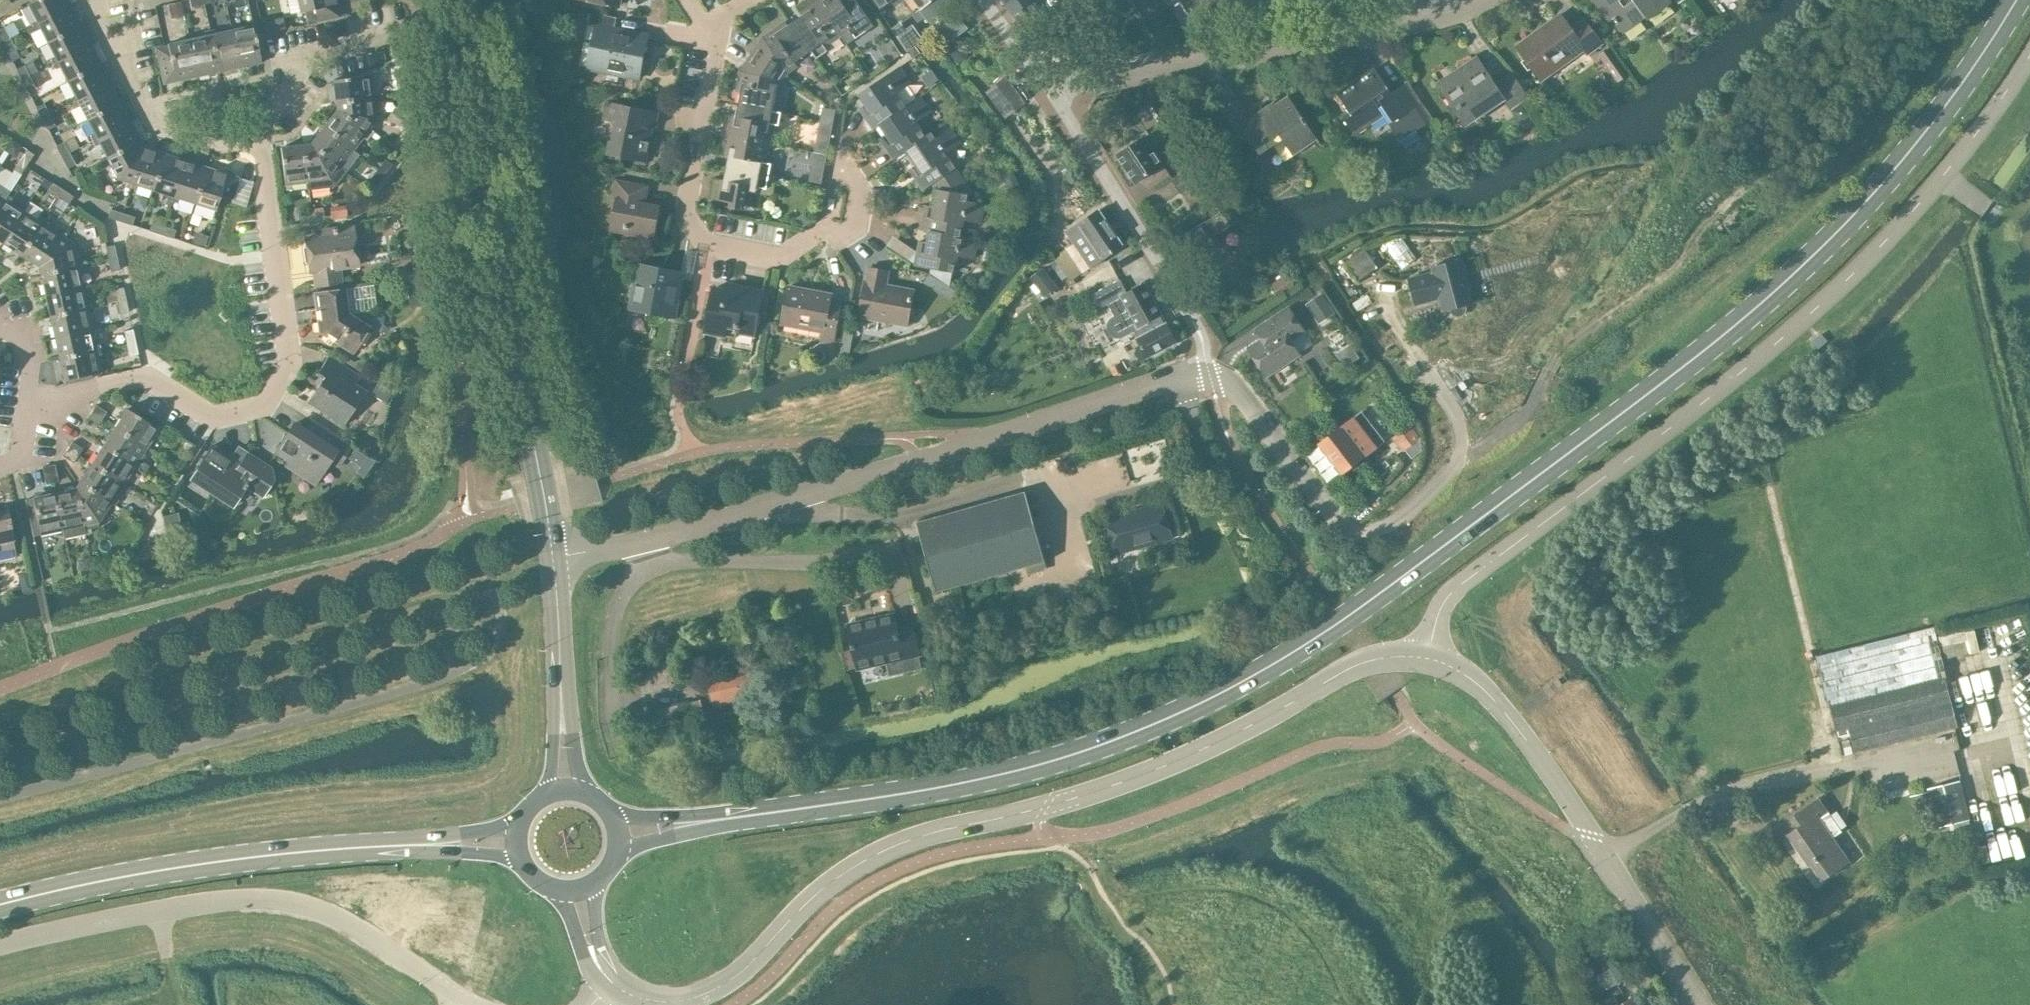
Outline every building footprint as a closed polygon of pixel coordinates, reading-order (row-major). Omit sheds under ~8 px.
[(10,3),(9,0),(0,0),(0,9),(10,3)] [(71,8),(67,0),(36,0),(27,5),(35,20),(30,22),(33,27),(71,8)] [(317,22),(340,17),(336,0),(296,0),(299,13),(314,9),(317,22)] [(841,36),(817,0),(806,0),(796,7),(802,16),(793,22),(812,50),(811,51),(817,59),(828,51),(825,47),(841,36)] [(841,36),(850,30),(856,39),(874,27),(856,0),(843,0),(842,1),(841,0),(817,0),(841,36)] [(881,9),(892,0),(875,0),(881,9)] [(922,9),(930,20),(950,5),(946,0),(915,0),(922,9)] [(1025,33),(1050,15),(1040,0),(1013,0),(1005,5),(1025,33)] [(1173,3),(1175,5),(1180,2),(1192,20),(1223,0),(1177,0),(1173,3)] [(1670,0),(1593,0),(1608,22),(1612,19),(1622,33),(1645,17),(1647,20),(1672,2),(1670,0)] [(47,44),(81,27),(71,8),(33,27),(35,32),(40,30),(47,44)] [(638,79),(647,35),(614,28),(617,17),(591,12),(588,24),(596,25),(588,69),(638,79)] [(1570,27),(1560,14),(1516,46),(1541,80),(1584,49),(1587,54),(1601,43),(1583,18),(1570,27)] [(282,16),(261,21),(263,33),(285,28),(282,16)] [(245,22),(246,27),(231,30),(239,67),(261,62),(252,21),(245,22)] [(911,21),(898,30),(905,41),(918,32),(911,21)] [(812,50),(793,22),(788,26),(785,22),(762,38),(751,54),(785,76),(787,73),(798,66),(795,62),(811,51),(812,50)] [(10,39),(4,26),(0,28),(0,40),(2,43),(10,39)] [(53,66),(91,46),(81,27),(47,44),(54,58),(50,61),(53,66)] [(215,34),(214,29),(209,30),(218,71),(239,67),(231,30),(215,34)] [(203,31),(204,36),(189,39),(197,76),(218,71),(209,30),(203,31)] [(10,39),(2,43),(7,54),(15,49),(10,39)] [(167,45),(155,48),(163,84),(197,76),(189,39),(167,44),(167,45)] [(67,83),(101,65),(91,46),(53,66),(55,71),(59,68),(67,83)] [(1606,49),(1599,54),(1618,81),(1625,76),(1606,49)] [(782,80),(785,76),(751,54),(740,72),(736,92),(741,93),(738,104),(772,111),(776,92),(780,93),(782,80)] [(916,56),(906,62),(911,69),(921,63),(916,56)] [(1495,84),(1477,57),(1438,84),(1465,125),(1504,99),(1510,108),(1527,96),(1512,73),(1495,84)] [(22,82),(30,77),(23,65),(15,69),(22,82)] [(72,104),(111,84),(101,65),(67,83),(74,97),(70,99),(72,104)] [(905,107),(895,93),(909,83),(898,68),(860,95),(872,114),(866,118),(874,130),(879,126),(879,125),(905,107)] [(1375,69),(1338,94),(1349,112),(1342,116),(1354,135),(1368,126),(1375,136),(1391,126),(1400,139),(1416,130),(1433,119),(1407,81),(1383,97),(1380,92),(1387,88),(1375,69)] [(399,94),(412,92),(409,70),(396,71),(399,94)] [(335,102),(372,97),(370,82),(375,82),(374,75),(332,81),(335,102)] [(30,77),(22,82),(27,92),(35,88),(30,77)] [(1005,117),(1026,102),(1007,77),(987,92),(1005,117)] [(834,83),(827,88),(832,94),(838,90),(834,83)] [(87,121),(120,103),(111,84),(72,104),(75,109),(79,107),(87,121)] [(637,87),(634,96),(642,98),(645,89),(637,87)] [(412,92),(399,94),(403,94),(405,106),(414,105),(412,92)] [(1302,117),(1287,95),(1269,107),(1267,105),(1237,125),(1257,153),(1281,137),(1293,155),(1317,138),(1306,122),(1307,121),(1303,117),(1302,117)] [(336,111),(370,138),(373,133),(369,130),(375,122),(372,97),(335,102),(336,111)] [(925,137),(925,136),(915,123),(930,113),(919,97),(905,107),(879,125),(879,126),(892,143),(886,147),(894,160),(907,151),(907,150),(925,137)] [(42,120),(50,116),(43,103),(35,108),(42,120)] [(92,142),(130,122),(120,103),(87,121),(94,135),(90,137),(92,142)] [(646,162),(655,113),(607,103),(604,120),(610,121),(617,131),(613,155),(646,162)] [(772,111),(738,104),(736,116),(725,114),(722,134),(771,143),(773,128),(778,129),(781,113),(772,111)] [(837,110),(827,107),(826,114),(835,116),(837,110)] [(366,142),(370,138),(336,111),(323,127),(353,150),(362,139),(366,142)] [(50,116),(42,120),(47,130),(55,126),(50,116)] [(106,159),(140,141),(130,122),(92,142),(95,147),(99,145),(106,159)] [(343,164),(353,150),(323,127),(310,144),(346,174),(346,173),(343,171),(347,167),(343,164)] [(950,170),(950,171),(955,168),(945,154),(959,144),(948,128),(934,138),(931,132),(925,136),(925,137),(907,150),(907,151),(922,173),(915,178),(923,190),(933,184),(932,183),(950,170)] [(767,164),(771,143),(722,134),(717,154),(729,157),(727,168),(777,177),(769,176),(772,165),(767,164)] [(63,141),(55,146),(61,158),(70,153),(69,153),(78,148),(72,137),(64,142),(63,141)] [(1133,183),(1162,164),(1145,137),(1115,156),(1133,183)] [(11,139),(4,150),(11,154),(17,153),(22,146),(11,139)] [(816,139),(814,151),(828,154),(830,142),(816,139)] [(132,184),(144,148),(140,141),(106,159),(117,179),(131,184),(132,184)] [(334,188),(346,174),(310,144),(302,145),(307,182),(307,184),(308,192),(334,188)] [(307,184),(307,182),(302,145),(279,148),(285,191),(292,190),(291,186),(307,184)] [(152,191),(164,155),(144,148),(132,184),(131,184),(130,189),(136,191),(137,186),(152,191)] [(19,160),(27,165),(34,154),(26,149),(19,160)] [(61,158),(67,169),(75,164),(70,153),(61,158)] [(171,202),(184,161),(164,155),(152,191),(167,196),(166,200),(171,202)] [(377,169),(384,174),(391,164),(384,159),(377,169)] [(569,159),(568,169),(583,172),(584,162),(569,159)] [(20,175),(27,165),(19,160),(12,171),(20,175)] [(194,204),(205,168),(184,161),(171,202),(177,204),(178,199),(194,204)] [(1181,193),(1202,180),(1194,166),(1172,179),(1181,193)] [(238,178),(205,168),(194,204),(215,211),(219,196),(231,200),(238,178)] [(773,196),(777,177),(727,168),(724,180),(712,178),(708,199),(731,203),(731,206),(741,208),(742,205),(758,209),(761,194),(773,196)] [(376,185),(384,174),(377,169),(369,179),(376,185)] [(962,187),(950,171),(950,170),(932,183),(933,184),(937,190),(932,217),(924,216),(921,230),(929,232),(929,231),(960,236),(963,220),(980,223),(983,204),(967,200),(967,195),(961,193),(962,187)] [(811,171),(809,181),(821,183),(823,173),(811,171)] [(654,239),(656,226),(653,225),(656,206),(645,204),(648,186),(616,181),(613,199),(617,199),(612,226),(637,231),(636,236),(654,239)] [(58,197),(63,189),(52,182),(47,190),(58,197)] [(7,196),(10,191),(0,185),(0,207),(7,196)] [(58,197),(68,204),(73,196),(63,189),(58,197)] [(23,212),(9,203),(12,199),(7,196),(0,207),(0,242),(2,244),(23,212)] [(1206,220),(1178,237),(1190,258),(1194,255),(1198,261),(1208,255),(1211,260),(1230,249),(1226,241),(1221,244),(1216,235),(1240,220),(1230,205),(1211,216),(1212,217),(1206,220)] [(328,210),(330,220),(343,217),(342,208),(328,210)] [(120,222),(123,213),(110,209),(107,217),(120,222)] [(1091,267),(1123,244),(1099,209),(1066,232),(1091,267)] [(311,213),(312,222),(324,220),(323,211),(311,213)] [(20,255),(44,219),(39,216),(36,220),(23,212),(2,244),(20,255)] [(120,222),(131,225),(134,217),(123,213),(120,222)] [(299,223),(312,222),(311,213),(298,215),(299,223)] [(59,235),(58,235),(45,226),(48,222),(44,219),(20,255),(39,267),(59,235)] [(160,234),(163,226),(151,222),(148,231),(160,234)] [(163,226),(160,234),(173,238),(176,230),(163,226)] [(315,288),(340,284),(337,263),(356,261),(351,227),(331,230),(332,235),(305,239),(309,273),(313,272),(315,288)] [(63,238),(66,234),(61,230),(58,235),(59,235),(39,267),(40,274),(77,266),(76,265),(72,244),(63,238)] [(977,239),(960,236),(929,231),(929,232),(925,253),(918,251),(915,265),(930,268),(929,273),(949,286),(952,272),(953,273),(956,255),(973,258),(977,239)] [(194,234),(191,243),(204,247),(207,237),(194,234)] [(108,260),(116,258),(114,245),(105,247),(108,260)] [(1358,281),(1377,268),(1364,248),(1344,262),(1358,281)] [(111,272),(119,270),(116,258),(108,260),(111,272)] [(1471,303),(1460,260),(1432,267),(1433,272),(1409,279),(1415,304),(1433,299),(1432,297),(1439,295),(1443,310),(1450,309),(1451,312),(1454,315),(1458,316),(1462,315),(1464,312),(1465,308),(1464,305),(1471,303)] [(78,272),(83,270),(82,264),(76,265),(77,266),(40,274),(45,295),(81,287),(78,272)] [(674,318),(683,273),(639,264),(631,303),(651,307),(649,313),(674,318)] [(886,287),(889,271),(868,267),(866,282),(863,281),(858,317),(908,326),(914,290),(894,287),(893,289),(886,287)] [(1043,268),(1030,278),(1045,297),(1058,287),(1043,268)] [(1286,273),(1271,283),(1279,295),(1294,285),(1286,273)] [(930,275),(925,283),(937,290),(942,282),(930,275)] [(1127,292),(1120,279),(1090,296),(1098,310),(1108,304),(1115,317),(1114,318),(1110,322),(1109,327),(1110,331),(1113,335),(1118,336),(1123,335),(1133,329),(1138,338),(1137,339),(1147,357),(1176,342),(1166,323),(1165,324),(1160,315),(1162,314),(1145,283),(1127,292)] [(351,355),(369,328),(347,314),(347,306),(374,303),(372,286),(312,294),(318,334),(351,355)] [(49,316),(91,307),(89,301),(84,302),(81,287),(45,295),(49,316)] [(117,301),(125,299),(123,287),(115,289),(117,301)] [(834,344),(842,301),(831,299),(832,295),(789,287),(782,326),(823,333),(822,342),(834,344)] [(742,294),(714,289),(706,332),(735,338),(736,332),(756,335),(764,293),(743,289),(742,294)] [(1334,315),(1321,296),(1307,305),(1319,324),(1334,315)] [(125,299),(117,301),(120,314),(128,312),(125,299)] [(53,337),(90,329),(87,314),(92,313),(91,307),(49,316),(53,337)] [(1294,315),(1289,308),(1264,324),(1271,334),(1247,350),(1265,376),(1299,353),(1289,339),(1304,330),(1303,329),(1311,324),(1302,310),(1294,315)] [(58,358),(100,349),(99,344),(94,345),(90,329),(53,337),(58,358)] [(126,343),(135,342),(132,329),(124,331),(126,343)] [(129,356),(138,354),(135,342),(126,343),(129,356)] [(100,349),(58,358),(62,380),(100,373),(96,356),(101,355),(100,349)] [(357,405),(364,393),(354,386),(359,378),(327,358),(316,375),(322,379),(307,403),(343,426),(353,411),(348,407),(351,401),(357,405)] [(1119,364),(1111,368),(1114,376),(1122,372),(1119,364)] [(90,412),(101,419),(106,412),(95,405),(90,412)] [(159,436),(162,431),(126,408),(114,427),(146,447),(155,434),(159,436)] [(97,426),(101,419),(90,412),(86,419),(97,426)] [(1340,474),(1375,448),(1353,419),(1318,445),(1340,474)] [(350,447),(308,420),(296,439),(287,433),(274,453),(289,462),(285,467),(314,486),(329,462),(333,465),(339,455),(343,458),(350,447)] [(1410,425),(1393,437),(1403,451),(1420,438),(1410,425)] [(137,461),(146,447),(114,427),(102,445),(138,468),(141,464),(137,461)] [(67,448),(78,455),(83,448),(72,441),(67,448)] [(138,469),(138,468),(102,445),(90,463),(123,484),(134,466),(138,469)] [(272,481),(270,471),(246,455),(239,465),(211,446),(189,480),(232,508),(245,487),(261,498),(272,481)] [(73,463),(78,455),(67,448),(62,456),(73,463)] [(366,458),(356,473),(362,477),(373,462),(366,458)] [(114,497),(123,484),(90,463),(79,481),(111,502),(111,503),(115,505),(118,500),(114,497)] [(43,475),(56,473),(54,464),(41,467),(43,475)] [(43,475),(45,484),(58,481),(56,473),(43,475)] [(115,505),(111,503),(111,502),(79,481),(74,488),(84,530),(98,527),(97,522),(98,522),(110,503),(115,505)] [(84,530),(74,488),(54,492),(62,530),(64,539),(85,534),(84,530)] [(916,522),(936,592),(1045,561),(1025,490),(916,522)] [(32,536),(62,530),(54,492),(25,499),(32,536)] [(1134,511),(1107,518),(1116,552),(1171,537),(1162,503),(1142,509),(1143,511),(1135,513),(1134,511)] [(13,549),(15,556),(16,555),(6,509),(5,510),(0,511),(0,552),(13,549)] [(175,513),(162,517),(164,526),(178,523),(175,513)] [(848,625),(858,669),(899,660),(902,673),(921,669),(918,654),(920,654),(913,625),(898,628),(894,615),(848,625)] [(1958,727),(1933,626),(1816,656),(1828,707),(1830,706),(1836,731),(1848,728),(1854,753),(1958,727)] [(713,704),(755,695),(749,669),(707,679),(713,704)] [(1937,827),(1969,819),(1959,780),(1927,788),(1937,827)] [(1926,792),(1911,796),(1915,812),(1930,808),(1926,792)] [(1799,825),(1784,835),(1807,868),(1809,866),(1820,882),(1849,861),(1832,838),(1841,831),(1828,812),(1818,797),(1792,816),(1799,825)] [(1616,966),(1596,976),(1603,991),(1623,980),(1616,966)] [(1632,997),(1619,1004),(1638,1004),(1632,997)]
